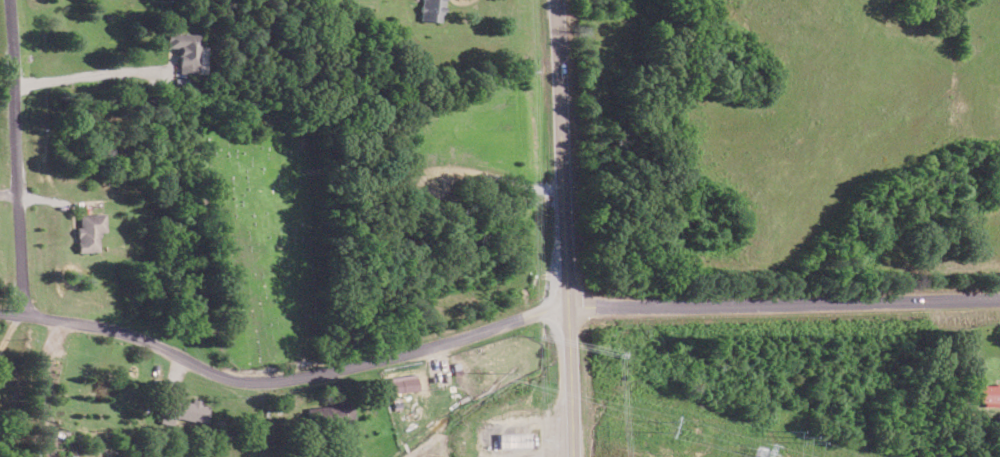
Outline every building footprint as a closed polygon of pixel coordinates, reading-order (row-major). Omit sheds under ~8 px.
[(443,0),(421,0),(420,20),(442,21),(443,0)] [(198,33),(166,32),(166,46),(178,46),(178,72),(197,73),(198,33)] [(105,212),(79,213),(79,225),(77,226),(78,252),(99,251),(99,231),(106,231),(105,212)] [(391,391),(417,390),(416,374),(390,376),(391,391)] [(979,383),(979,404),(999,405),(999,384),(979,383)] [(206,405),(199,404),(200,399),(191,398),(191,401),(164,396),(160,423),(173,425),(174,418),(203,422),(206,405)] [(309,427),(352,422),(349,402),(306,407),(309,427)] [(530,432),(496,433),(497,447),(530,446),(530,432)]
